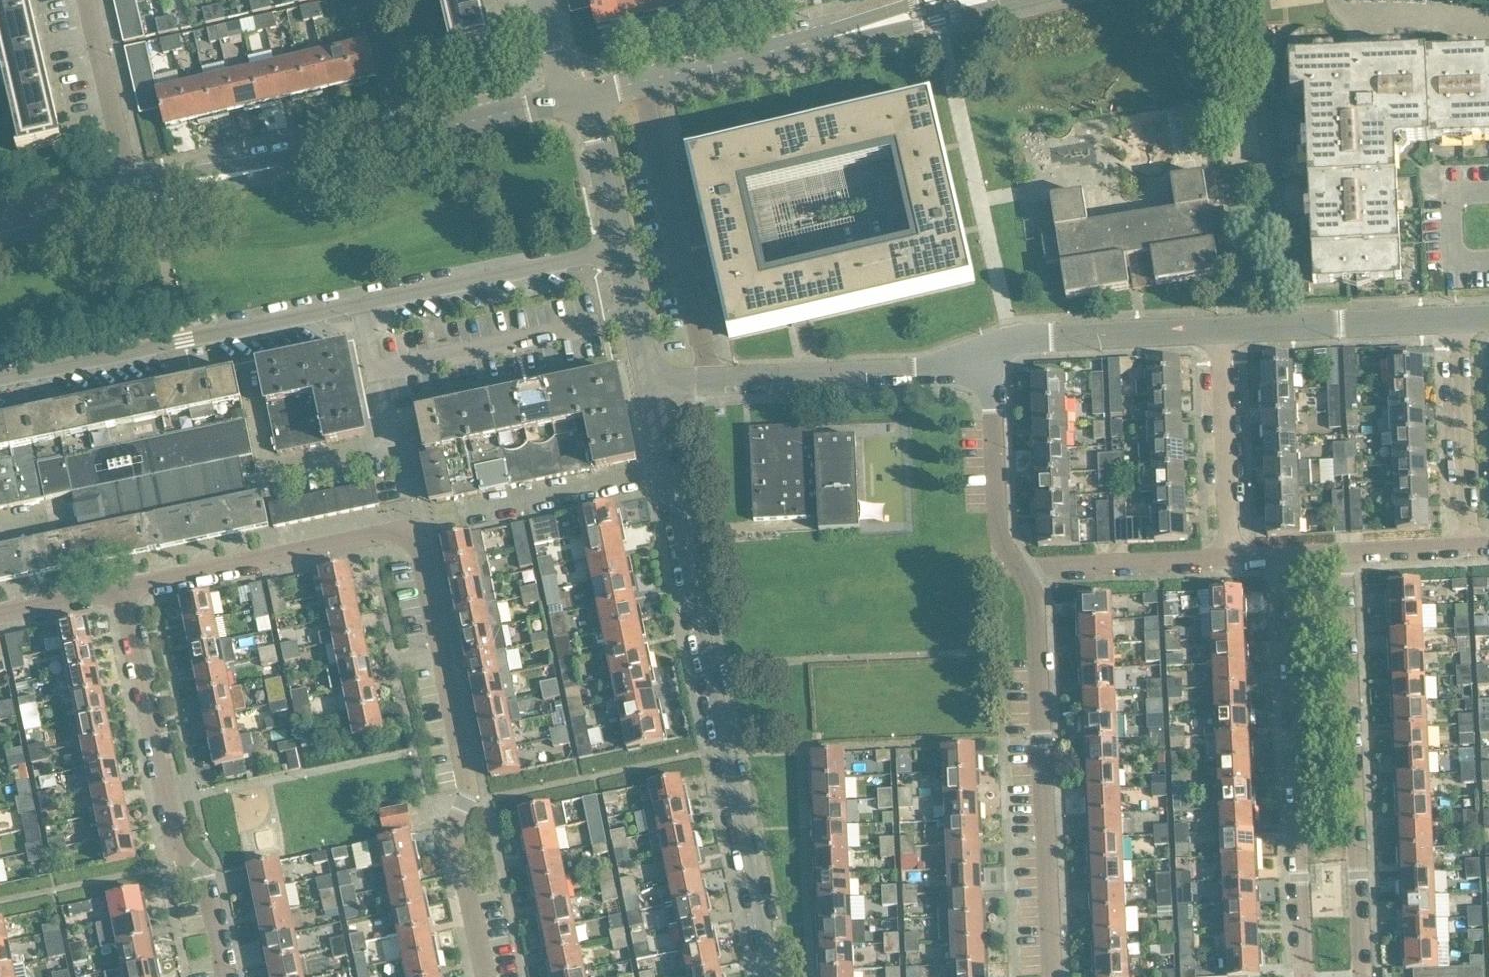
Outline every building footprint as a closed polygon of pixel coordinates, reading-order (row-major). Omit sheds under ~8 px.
[(137,0),(114,0),(117,11),(138,6),(137,0)] [(260,0),(250,0),(253,13),(263,11),(260,0)] [(263,11),(273,9),(270,0),(260,0),(263,11)] [(360,0),(350,0),(352,11),(362,9),(360,0)] [(483,0),(438,0),(450,53),(493,43),(483,0)] [(590,0),(576,0),(568,2),(570,13),(592,8),(590,0)] [(616,0),(590,0),(592,8),(597,28),(598,28),(599,31),(614,27),(613,24),(621,22),(616,0)] [(641,0),(616,0),(621,22),(629,21),(630,23),(646,20),(641,0)] [(665,0),(641,0),(646,20),(661,16),(660,13),(668,11),(665,0)] [(689,0),(665,0),(668,11),(676,9),(677,13),(691,9),(689,0)] [(715,0),(689,0),(691,9),(707,6),(707,2),(715,0)] [(30,1),(0,8),(0,69),(3,82),(46,72),(30,1)] [(324,18),(321,4),(311,6),(314,20),(324,18)] [(222,5),(213,8),(216,22),(226,20),(222,5)] [(141,17),(138,6),(117,11),(119,22),(141,17)] [(314,20),(311,6),(288,11),(291,26),(304,23),(304,22),(314,20)] [(216,22),(213,8),(203,10),(207,24),(216,22)] [(277,29),(274,14),(264,17),(268,31),(277,29)] [(176,16),(166,19),(169,33),(179,30),(176,16)] [(143,27),(142,24),(141,17),(119,22),(122,32),(143,27)] [(268,31),(264,17),(255,19),(258,33),(268,31)] [(166,19),(156,21),(160,35),(169,33),(166,19)] [(230,40),(227,25),(217,28),(221,42),(230,40)] [(146,38),(143,27),(122,32),(124,43),(146,38)] [(221,42),(217,28),(208,30),(211,44),(221,42)] [(1392,56),(1392,71),(1375,71),(1374,57),(1333,59),(1331,48),(1330,45),(1329,43),(1328,41),(1326,39),(1323,37),(1321,35),(1319,34),(1316,33),(1313,33),(1310,33),(1306,33),(1304,34),(1301,35),(1300,36),(1298,37),(1297,39),(1295,40),(1294,42),(1293,43),(1292,46),(1292,47),(1291,49),(1291,51),(1291,53),(1293,96),(1307,96),(1314,284),(1403,280),(1396,147),(1400,144),(1488,140),(1488,52),(1392,56)] [(183,51),(180,36),(171,39),(174,53),(183,51)] [(174,53),(171,39),(161,41),(165,55),(174,53)] [(378,79),(370,42),(346,48),(355,88),(371,84),(370,81),(378,79)] [(150,55),(147,44),(126,49),(128,60),(150,55)] [(355,88),(346,48),(323,53),(331,90),(339,88),(340,91),(355,88)] [(331,90),(323,53),(299,58),(309,98),(324,95),(323,92),(331,90)] [(152,66),(150,55),(128,60),(131,71),(152,66)] [(309,98),(299,58),(276,64),(285,101),(293,99),(294,102),(309,98)] [(285,101),(276,64),(252,69),(262,110),(278,106),(277,103),(285,101)] [(155,77),(152,66),(131,71),(133,82),(155,77)] [(262,110),(252,69),(229,75),(238,112),(246,110),(247,114),(262,110)] [(63,144),(46,72),(3,82),(20,154),(63,144)] [(238,112),(229,75),(206,80),(215,121),(231,118),(230,114),(238,112)] [(157,88),(155,77),(133,82),(136,93),(157,88)] [(215,121),(206,80),(182,86),(191,123),(199,121),(200,125),(215,121)] [(191,123),(182,86),(158,91),(160,99),(162,110),(167,128),(168,128),(169,132),(184,128),(183,125),(191,123)] [(160,99),(158,91),(157,88),(136,93),(138,104),(160,99)] [(162,110),(160,99),(138,104),(141,115),(162,110)] [(973,283),(931,102),(690,158),(732,339),(973,283)] [(1266,167),(1216,174),(1219,189),(1268,181),(1266,167)] [(1220,244),(1230,242),(1229,237),(1225,210),(1211,212),(1205,176),(1172,181),(1177,211),(1088,225),(1084,194),(1052,199),(1057,235),(1043,238),(1048,266),(1062,263),(1068,300),(1131,290),(1126,259),(1138,257),(1143,285),(1157,283),(1158,285),(1220,276),(1215,239),(1219,239),(1220,244)] [(367,436),(348,348),(260,366),(264,387),(267,405),(268,405),(278,454),(327,443),(327,445),(367,436)] [(1423,360),(1408,361),(1408,348),(1389,349),(1389,362),(1390,386),(1424,384),(1423,360)] [(1358,387),(1357,363),(1356,350),(1344,351),(1345,388),(1358,387)] [(1341,388),(1340,364),(1339,351),(1326,352),(1328,389),(1341,388)] [(1294,391),(1293,377),(1296,377),(1296,366),(1289,366),(1288,354),(1265,354),(1266,367),(1261,368),(1262,392),(1294,391)] [(1181,371),(1180,358),(1149,359),(1149,372),(1181,371)] [(1123,399),(1122,373),(1121,360),(1110,361),(1112,400),(1123,399)] [(229,372),(210,376),(220,424),(246,418),(245,413),(244,413),(242,404),(243,404),(236,371),(229,372)] [(1182,396),(1181,371),(1149,372),(1147,372),(1147,381),(1138,382),(1138,397),(1150,397),(1150,398),(1182,396)] [(636,462),(618,373),(573,382),(582,423),(576,424),(582,456),(566,459),(569,476),(616,466),(636,462)] [(1104,374),(1093,375),(1094,401),(1105,400),(1104,374)] [(210,376),(185,381),(195,429),(220,424),(210,376)] [(1034,377),(1035,402),(1066,401),(1065,387),(1068,387),(1068,376),(1034,377)] [(185,381),(157,387),(167,435),(195,429),(185,381)] [(582,456),(576,424),(582,423),(573,382),(545,388),(547,397),(564,477),(569,476),(566,459),(582,456)] [(1425,409),(1424,384),(1390,386),(1391,401),(1389,401),(1389,410),(1425,409)] [(157,387),(132,392),(142,441),(167,435),(157,387)] [(1359,412),(1358,387),(1345,388),(1347,413),(1359,412)] [(564,477),(547,397),(545,388),(518,394),(520,402),(537,483),(564,477)] [(1341,388),(1328,389),(1329,407),(1342,406),(1341,388)] [(1294,404),(1294,391),(1262,392),(1263,416),(1298,415),(1298,404),(1294,404)] [(132,392),(107,398),(116,446),(142,441),(132,392)] [(537,483),(520,402),(518,394),(490,399),(492,408),(508,488),(537,483)] [(1183,420),(1182,396),(1150,398),(1151,422),(1183,420)] [(107,398),(84,402),(94,451),(116,446),(107,398)] [(508,488),(492,408),(490,399),(462,405),(464,414),(481,494),(508,488)] [(1124,415),(1123,399),(1112,400),(1112,415),(1124,415)] [(1106,416),(1105,400),(1094,401),(1095,417),(1106,416)] [(1066,414),(1066,401),(1035,402),(1035,425),(1070,424),(1069,414),(1066,414)] [(84,402),(56,408),(66,457),(94,451),(84,402)] [(481,494),(464,414),(462,405),(435,411),(440,433),(454,500),(481,494)] [(56,408),(28,414),(39,463),(66,457),(56,408)] [(1426,434),(1425,409),(1389,410),(1389,422),(1392,422),(1392,435),(1426,434)] [(454,500),(440,433),(435,411),(419,414),(423,436),(428,459),(421,460),(431,505),(454,500)] [(1359,428),(1359,412),(1347,413),(1347,429),(1359,428)] [(1343,429),(1342,413),(1329,413),(1330,430),(1343,429)] [(28,414),(6,419),(17,472),(40,467),(39,463),(28,414)] [(1299,425),(1298,415),(1263,416),(1264,441),(1297,440),(1296,425),(1299,425)] [(254,457),(246,418),(220,424),(228,463),(254,457)] [(0,420),(0,476),(17,472),(6,419),(0,420)] [(1184,445),(1183,420),(1151,422),(1152,445),(1152,446),(1184,445)] [(1124,422),(1113,423),(1112,423),(1112,439),(1124,439),(1124,422)] [(1106,423),(1094,423),(1095,440),(1107,440),(1106,423)] [(228,463),(220,424),(195,429),(202,468),(228,463)] [(1070,435),(1070,424),(1035,425),(1036,450),(1068,449),(1067,435),(1070,435)] [(860,530),(856,438),(828,439),(816,440),(815,427),(751,430),(754,521),(819,519),(820,532),(860,530)] [(202,468),(195,429),(167,435),(175,474),(202,468)] [(1427,458),(1426,434),(1392,435),(1393,449),(1391,450),(1391,459),(1427,458)] [(175,474),(167,435),(142,441),(150,479),(175,474)] [(1297,452),(1297,440),(1264,441),(1265,465),(1300,463),(1300,452),(1297,452)] [(150,479),(142,441),(116,446),(124,484),(150,479)] [(1357,443),(1349,444),(1346,444),(1347,461),(1358,461),(1357,443)] [(1347,461),(1346,444),(1334,444),(1335,461),(1347,461)] [(1184,468),(1184,445),(1152,446),(1152,445),(1140,446),(1141,470),(1184,468)] [(124,484),(116,446),(94,451),(101,489),(124,484)] [(1068,463),(1068,449),(1036,450),(1037,474),(1071,473),(1071,463),(1068,463)] [(101,489),(94,451),(66,457),(74,494),(101,489)] [(1112,472),(1111,454),(1099,455),(1099,472),(1112,472)] [(1122,454),(1113,454),(1111,454),(1112,472),(1122,471),(1122,454)] [(74,494),(66,457),(39,463),(40,467),(47,500),(74,494)] [(74,494),(75,500),(79,521),(81,532),(82,537),(83,537),(108,532),(144,525),(156,522),(193,514),(228,507),(249,503),(248,497),(246,488),(246,487),(244,479),(257,476),(256,470),(255,462),(254,457),(228,463),(202,468),(175,474),(150,479),(124,484),(101,489),(74,494)] [(1428,482),(1427,458),(1391,459),(1392,470),(1394,470),(1394,483),(1428,482)] [(1347,477),(1347,461),(1335,461),(1336,478),(1347,477)] [(1359,477),(1358,461),(1347,461),(1347,477),(1359,477)] [(1301,473),(1300,463),(1265,465),(1266,489),(1299,488),(1298,473),(1301,473)] [(47,500),(40,467),(17,472),(24,505),(47,500)] [(1185,493),(1184,468),(1141,470),(1142,494),(1153,494),(1185,493)] [(1123,487),(1122,471),(1112,472),(1112,488),(1123,487)] [(17,472),(0,476),(0,507),(1,510),(24,505),(17,472)] [(1112,488),(1112,472),(1099,472),(1100,488),(1112,488)] [(1072,483),(1071,473),(1037,474),(1038,498),(1070,497),(1069,484),(1072,483)] [(1429,505),(1428,482),(1394,483),(1395,498),(1393,498),(1394,506),(1429,505)] [(381,508),(376,484),(363,487),(368,510),(381,508)] [(368,510),(363,487),(349,490),(354,513),(368,510)] [(1300,501),(1299,488),(1266,489),(1267,512),(1302,510),(1302,501),(1300,501)] [(354,513),(349,490),(336,493),(341,516),(354,513)] [(1345,509),(1344,492),(1333,493),(1334,509),(1345,509)] [(1362,492),(1351,492),(1350,492),(1351,508),(1362,508),(1362,492)] [(341,516),(336,493),(323,495),(328,519),(341,516)] [(1186,516),(1185,493),(1153,494),(1153,509),(1151,509),(1151,518),(1186,516)] [(328,519),(323,495),(310,498),(315,521),(328,519)] [(1077,497),(1070,497),(1038,498),(1039,523),(1078,521),(1077,497)] [(315,521),(310,498),(297,501),(302,524),(315,521)] [(249,503),(228,507),(233,535),(269,528),(263,500),(249,503)] [(302,524),(297,501),(283,504),(288,527),(302,524)] [(1126,502),(1114,502),(1115,520),(1127,519),(1126,502)] [(1108,520),(1108,503),(1096,503),(1097,521),(1108,520)] [(288,527),(283,504),(270,506),(275,530),(288,527)] [(617,513),(616,505),(578,512),(583,536),(624,528),(621,512),(617,513)] [(1430,530),(1429,505),(1394,506),(1394,518),(1397,518),(1397,532),(1430,530)] [(233,535),(228,507),(193,514),(199,542),(233,535)] [(1364,533),(1362,508),(1351,508),(1352,534),(1364,533)] [(1346,534),(1345,509),(1334,509),(1334,524),(1327,524),(1327,535),(1346,534)] [(1303,521),(1302,510),(1267,512),(1268,537),(1303,536),(1302,521),(1303,521)] [(199,542),(193,514),(156,522),(162,550),(199,542)] [(1187,542),(1186,516),(1151,518),(1151,529),(1154,529),(1155,543),(1187,542)] [(561,541),(555,517),(531,522),(535,546),(561,541)] [(1128,544),(1127,519),(1115,520),(1116,544),(1128,544)] [(1109,544),(1108,520),(1097,521),(1098,545),(1109,544)] [(1081,546),(1080,521),(1078,521),(1039,523),(1040,547),(1081,546)] [(162,550),(156,522),(144,525),(150,552),(162,550)] [(529,548),(524,523),(512,526),(517,550),(529,548)] [(150,552),(144,525),(108,532),(113,560),(150,552)] [(627,543),(624,528),(583,536),(588,560),(626,552),(624,544),(627,543)] [(113,560),(108,532),(83,537),(82,537),(72,540),(78,567),(113,560)] [(487,556),(482,532),(442,540),(447,564),(487,556)] [(78,567),(72,540),(37,547),(42,575),(78,567)] [(42,575),(37,547),(24,549),(30,577),(42,575)] [(533,566),(529,548),(517,550),(521,569),(533,566)] [(24,549),(0,555),(0,583),(30,577),(24,549)] [(627,560),(626,552),(588,560),(593,583),(634,575),(631,559),(627,560)] [(492,580),(487,556),(447,564),(452,588),(492,580)] [(538,560),(540,570),(555,567),(553,557),(538,560)] [(355,591),(349,565),(309,574),(314,598),(326,596),(326,597),(355,591)] [(557,576),(555,567),(540,570),(542,579),(557,576)] [(595,591),(585,593),(589,609),(598,607),(636,599),(634,591),(637,590),(634,575),(593,583),(595,591)] [(286,605),(281,579),(269,582),(274,607),(286,605)] [(1488,590),(1488,580),(1488,579),(1473,580),(1474,590),(1488,590)] [(497,604),(497,603),(492,580),(452,588),(457,613),(497,604)] [(1469,591),(1468,580),(1453,581),(1454,591),(1469,591)] [(268,609),(262,583),(250,586),(255,611),(268,609)] [(1421,608),(1420,583),(1389,585),(1389,593),(1385,593),(1386,609),(1421,608)] [(540,595),(538,586),(522,590),(523,598),(540,595)] [(359,614),(355,591),(326,597),(331,620),(359,614)] [(1243,600),(1242,591),(1208,593),(1210,617),(1247,615),(1246,600),(1243,600)] [(215,620),(210,594),(180,601),(186,626),(215,620)] [(1177,604),(1176,594),(1162,595),(1162,605),(1177,604)] [(542,603),(540,595),(523,598),(525,607),(542,603)] [(1159,605),(1158,595),(1144,596),(1145,606),(1159,605)] [(1111,622),(1110,598),(1078,599),(1078,607),(1075,608),(1076,624),(1111,622)] [(636,599),(598,607),(603,631),(644,623),(641,607),(637,607),(636,599)] [(504,628),(499,604),(498,603),(497,603),(497,604),(457,613),(462,636),(504,628)] [(563,604),(549,607),(551,617),(565,614),(563,604)] [(288,613),(286,605),(274,607),(276,616),(288,613)] [(1423,631),(1421,608),(1386,609),(1387,625),(1390,625),(1391,633),(1423,631)] [(270,620),(268,609),(255,611),(257,622),(270,620)] [(364,638),(359,614),(331,620),(333,632),(320,635),(322,646),(336,643),(336,644),(364,638)] [(565,614),(551,617),(553,626),(567,623),(565,614)] [(1248,631),(1247,615),(1210,617),(1211,641),(1244,639),(1244,632),(1248,631)] [(1160,643),(1159,618),(1145,619),(1146,644),(1160,643)] [(1476,619),(1475,619),(1476,629),(1488,629),(1488,618),(1476,619)] [(1470,619),(1469,619),(1455,620),(1455,630),(1470,629),(1470,619)] [(220,643),(215,620),(186,626),(190,649),(220,643)] [(92,645),(87,621),(58,627),(61,640),(46,643),(48,653),(63,650),(63,651),(92,645)] [(1112,646),(1111,622),(1076,624),(1077,639),(1080,639),(1080,647),(1112,646)] [(647,638),(644,623),(603,631),(608,654),(645,646),(644,639),(647,638)] [(509,651),(504,628),(462,636),(467,660),(507,652),(507,651),(509,651)] [(1471,639),(1470,629),(1455,630),(1456,640),(1471,639)] [(1476,629),(1476,639),(1488,638),(1488,629),(1476,629)] [(1424,655),(1423,631),(1391,633),(1391,641),(1388,641),(1388,656),(1424,655)] [(1181,632),(1166,633),(1166,643),(1181,643),(1181,632)] [(550,642),(548,633),(531,637),(533,645),(550,642)] [(23,659),(18,635),(6,638),(11,662),(23,659)] [(369,662),(364,638),(336,644),(341,668),(369,662)] [(575,661),(570,638),(556,641),(560,664),(575,661)] [(1245,647),(1244,639),(1211,641),(1212,664),(1250,663),(1249,647),(1245,647)] [(220,643),(190,649),(195,672),(225,666),(235,664),(230,641),(220,643)] [(298,642),(282,646),(284,654),(300,650),(298,642)] [(552,650),(550,642),(533,645),(535,654),(552,650)] [(1162,662),(1160,643),(1146,644),(1147,663),(1162,662)] [(1182,652),(1181,643),(1166,643),(1167,653),(1182,652)] [(97,668),(92,645),(63,651),(68,675),(97,668)] [(647,655),(645,646),(608,654),(613,678),(654,670),(651,654),(647,655)] [(1113,671),(1112,646),(1080,647),(1081,656),(1077,656),(1078,673),(1113,671)] [(278,655),(276,647),(259,650),(261,658),(278,655)] [(302,659),(300,650),(284,654),(285,663),(302,659)] [(512,675),(507,652),(467,660),(472,683),(512,675)] [(280,664),(278,655),(261,658),(263,667),(280,664)] [(1425,679),(1424,655),(1388,656),(1389,673),(1393,673),(1393,681),(1425,679)] [(25,669),(23,659),(11,662),(13,672),(25,669)] [(580,685),(575,661),(560,664),(565,688),(580,685)] [(369,662),(341,668),(329,670),(334,693),(345,691),(374,685),(369,662)] [(1250,679),(1250,663),(1212,664),(1213,689),(1247,687),(1246,679),(1250,679)] [(230,690),(225,666),(195,672),(200,696),(230,690)] [(1478,667),(1478,676),(1488,676),(1488,666),(1478,667)] [(1473,677),(1472,667),(1457,668),(1458,678),(1473,677)] [(102,692),(97,668),(68,675),(73,698),(102,692)] [(657,684),(654,670),(613,678),(618,701),(656,693),(654,685),(657,684)] [(1115,694),(1113,671),(1078,673),(1079,688),(1083,688),(1083,696),(1115,694)] [(517,698),(512,675),(472,683),(477,707),(506,701),(517,698)] [(1478,676),(1478,686),(1488,686),(1488,676),(1478,676)] [(1473,687),(1473,677),(1458,678),(1458,687),(1473,687)] [(286,694),(283,679),(268,682),(271,697),(269,697),(271,706),(288,703),(286,694)] [(1426,703),(1425,679),(1393,681),(1393,689),(1390,689),(1391,705),(1426,703)] [(559,689),(558,680),(541,684),(543,693),(559,689)] [(1183,680),(1169,681),(1168,681),(1168,691),(1183,690),(1183,680)] [(1162,681),(1148,682),(1148,692),(1163,691),(1162,681)] [(379,708),(374,685),(345,691),(350,714),(379,708)] [(585,708),(580,685),(565,688),(570,711),(585,708)] [(230,690),(200,696),(205,720),(235,714),(248,711),(243,687),(230,690)] [(1247,695),(1247,687),(1213,689),(1215,713),(1252,711),(1251,695),(1247,695)] [(308,689),(292,693),(294,701),(310,698),(308,689)] [(561,698),(559,689),(543,693),(545,701),(561,698)] [(1184,700),(1183,690),(1168,691),(1169,700),(1184,700)] [(1163,701),(1163,691),(1148,692),(1149,701),(1163,701)] [(107,716),(102,692),(73,698),(78,722),(107,716)] [(618,701),(605,704),(608,715),(621,713),(623,725),(663,717),(660,701),(657,702),(656,693),(618,701)] [(1116,718),(1115,694),(1083,696),(1083,704),(1080,704),(1080,720),(1116,718)] [(36,697),(20,700),(21,708),(38,705),(36,697)] [(310,698),(294,701),(295,710),(312,706),(310,698)] [(13,701),(0,704),(0,713),(15,709),(13,701)] [(511,724),(506,701),(477,707),(481,729),(511,724)] [(1475,726),(1474,701),(1465,701),(1466,715),(1459,716),(1460,726),(1475,726)] [(1480,701),(1479,701),(1480,726),(1488,725),(1488,701),(1480,701)] [(289,711),(288,703),(271,706),(273,715),(289,711)] [(1427,727),(1426,703),(1391,705),(1391,721),(1395,721),(1396,729),(1427,727)] [(43,729),(38,705),(21,708),(26,732),(43,729)] [(384,732),(379,708),(350,714),(355,738),(384,732)] [(587,717),(585,708),(570,711),(572,721),(587,717)] [(15,709),(0,713),(0,719),(1,722),(17,718),(15,709)] [(1252,711),(1215,713),(1204,713),(1206,737),(1216,737),(1249,735),(1248,727),(1252,727),(1252,711)] [(313,712),(297,716),(299,725),(315,721),(313,712)] [(240,737),(235,714),(205,720),(210,743),(240,737)] [(112,739),(107,716),(78,722),(83,745),(112,739)] [(666,732),(663,717),(623,725),(628,749),(629,749),(630,752),(642,750),(642,746),(665,741),(664,732),(666,732)] [(1117,743),(1116,718),(1080,720),(1081,736),(1085,736),(1085,744),(1117,743)] [(516,748),(511,724),(481,729),(486,754),(516,748)] [(1480,726),(1481,735),(1488,734),(1488,725),(1480,726)] [(1476,745),(1475,735),(1475,726),(1460,726),(1461,746),(1476,745)] [(1429,751),(1427,727),(1396,729),(1396,737),(1392,737),(1393,753),(1429,751)] [(569,736),(567,728),(551,731),(553,740),(569,736)] [(1185,728),(1171,729),(1170,729),(1171,739),(1186,738),(1185,728)] [(1165,729),(1164,729),(1150,730),(1151,740),(1165,739),(1165,729)] [(589,732),(575,735),(580,759),(594,756),(589,732)] [(1249,744),(1249,735),(1216,737),(1217,761),(1254,759),(1253,744),(1249,744)] [(571,745),(569,736),(553,740),(555,749),(571,745)] [(245,760),(240,737),(210,743),(215,767),(222,765),(244,761),(245,760)] [(317,737),(301,740),(302,749),(319,746),(317,737)] [(1186,748),(1186,738),(1171,739),(1171,749),(1186,748)] [(117,763),(112,739),(83,745),(88,768),(88,769),(117,763)] [(1166,749),(1165,739),(1151,740),(1151,750),(1166,749)] [(297,750),(295,741),(279,745),(280,754),(297,750)] [(1118,767),(1117,743),(1085,744),(1086,752),(1082,753),(1083,769),(1118,767)] [(46,744),(29,747),(31,756),(48,752),(46,744)] [(25,757),(23,748),(7,752),(9,760),(25,757)] [(521,772),(516,748),(486,754),(491,778),(521,772)] [(977,757),(977,748),(943,749),(945,775),(981,773),(981,757),(977,757)] [(912,762),(912,751),(912,750),(897,751),(897,762),(912,762)] [(1430,775),(1429,751),(1393,753),(1394,769),(1398,769),(1398,777),(1430,775)] [(49,761),(48,752),(31,756),(33,764),(49,761)] [(892,763),(892,752),(877,752),(877,763),(892,763)] [(846,778),(845,754),(813,755),(813,764),(809,764),(810,779),(846,778)] [(30,780),(25,757),(9,760),(11,769),(20,767),(23,782),(29,781),(29,780),(30,780)] [(1255,775),(1254,759),(1217,761),(1218,785),(1251,784),(1251,775),(1255,775)] [(246,775),(244,761),(222,765),(225,779),(246,775)] [(122,787),(117,763),(88,769),(88,768),(76,771),(82,795),(93,792),(122,787)] [(1477,773),(1476,763),(1462,764),(1462,774),(1477,773)] [(1119,790),(1118,767),(1083,769),(1084,784),(1088,784),(1088,792),(1119,790)] [(982,789),(981,773),(945,775),(946,799),(979,797),(978,789),(982,789)] [(1477,783),(1477,773),(1462,774),(1463,784),(1477,783)] [(1431,800),(1430,775),(1398,777),(1398,785),(1395,785),(1395,801),(1431,800)] [(1167,777),(1167,778),(1152,778),(1153,789),(1167,788),(1167,777)] [(1187,777),(1173,778),(1173,787),(1188,787),(1187,777)] [(847,802),(846,778),(810,779),(811,796),(814,796),(815,804),(847,802)] [(684,788),(682,779),(650,786),(655,811),(690,803),(687,788),(684,788)] [(35,804),(33,796),(29,781),(23,782),(19,783),(22,798),(17,799),(19,808),(35,804)] [(1251,792),(1251,784),(1218,785),(1220,809),(1257,808),(1256,792),(1251,792)] [(127,810),(122,787),(93,792),(98,816),(127,810)] [(1188,797),(1188,787),(1173,787),(1174,797),(1188,797)] [(1168,797),(1167,788),(1153,789),(1153,798),(1168,797)] [(913,789),(899,790),(899,801),(914,800),(913,789)] [(894,790),(893,790),(879,790),(879,801),(894,800),(894,790)] [(1121,814),(1119,790),(1088,792),(1088,800),(1085,801),(1086,816),(1121,814)] [(56,791),(39,794),(41,803),(57,800),(56,791)] [(619,802),(617,792),(603,795),(604,805),(619,802)] [(599,806),(597,796),(583,799),(585,809),(599,806)] [(979,805),(979,797),(946,799),(947,823),(984,821),(983,805),(979,805)] [(59,808),(57,800),(41,803),(43,811),(59,808)] [(894,810),(894,800),(879,801),(879,810),(894,810)] [(914,809),(914,800),(899,801),(900,810),(914,809)] [(1432,824),(1431,800),(1395,801),(1396,817),(1400,817),(1400,825),(1432,824)] [(848,826),(847,802),(815,804),(815,811),(811,811),(812,828),(848,826)] [(521,821),(518,822),(521,837),(556,830),(568,827),(563,803),(551,805),(519,812),(521,821)] [(655,811),(645,813),(649,836),(659,834),(692,827),(690,819),(693,819),(690,803),(655,811)] [(37,813),(35,804),(19,808),(20,816),(37,813)] [(412,828),(408,808),(408,807),(380,813),(384,834),(412,828)] [(1257,823),(1257,808),(1220,809),(1221,833),(1253,832),(1253,823),(1257,823)] [(132,834),(127,810),(98,816),(103,840),(132,834)] [(1479,812),(1464,812),(1464,822),(1479,822),(1479,812)] [(1122,838),(1121,814),(1086,816),(1086,832),(1090,832),(1091,840),(1122,838)] [(984,836),(984,821),(947,823),(948,847),(981,845),(981,836),(984,836)] [(1480,832),(1479,822),(1464,822),(1465,832),(1480,832)] [(1434,847),(1432,824),(1400,825),(1400,833),(1397,833),(1398,849),(1434,847)] [(1190,825),(1176,826),(1175,826),(1176,835),(1190,835),(1190,825)] [(849,850),(848,826),(812,828),(813,843),(817,843),(817,851),(849,850)] [(1169,826),(1154,826),(1155,836),(1170,836),(1169,826)] [(693,835),(692,827),(659,834),(664,858),(699,850),(696,835),(693,835)] [(556,830),(521,837),(524,853),(527,852),(528,860),(561,854),(558,837),(556,830)] [(625,830),(611,833),(613,843),(627,840),(625,830)] [(1254,841),(1253,832),(1221,833),(1222,858),(1258,856),(1258,840),(1254,841)] [(137,858),(132,834),(103,840),(108,864),(137,858)] [(413,843),(411,835),(369,844),(373,867),(384,865),(419,858),(416,843),(413,843)] [(607,844),(605,835),(591,837),(593,847),(607,844)] [(1191,845),(1190,835),(1176,835),(1176,846),(1191,845)] [(1170,846),(1170,836),(1155,836),(1155,846),(1170,846)] [(916,837),(901,838),(902,849),(916,848),(916,837)] [(65,838),(49,842),(51,850),(67,847),(65,838)] [(895,838),(881,839),(881,849),(896,848),(895,838)] [(1123,863),(1122,838),(1091,840),(1091,849),(1087,849),(1088,864),(1123,863)] [(628,840),(613,843),(615,853),(630,850),(628,840)] [(45,851),(43,843),(26,846),(28,855),(45,851)] [(607,844),(593,847),(595,856),(609,853),(607,844)] [(982,853),(981,845),(948,847),(949,871),(986,869),(985,853),(982,853)] [(69,855),(67,847),(51,850),(52,859),(69,855)] [(1435,871),(1434,847),(1398,849),(1399,865),(1402,865),(1403,872),(1435,871)] [(347,848),(333,851),(335,861),(349,858),(347,848)] [(896,848),(881,849),(882,859),(896,858),(896,848)] [(916,848),(902,849),(902,858),(916,857),(916,848)] [(703,865),(699,850),(664,858),(669,881),(701,874),(699,866),(703,865)] [(851,874),(849,850),(817,851),(817,861),(814,861),(814,875),(851,874)] [(47,860),(45,851),(28,855),(30,863),(47,860)] [(329,862),(327,852),(313,855),(315,865),(329,862)] [(565,877),(561,854),(528,860),(530,868),(527,869),(530,884),(565,877)] [(1259,872),(1258,856),(1222,858),(1223,882),(1256,880),(1255,872),(1259,872)] [(423,874),(419,858),(384,865),(389,889),(421,882),(419,875),(423,874)] [(1481,860),(1466,861),(1466,871),(1481,870),(1481,860)] [(1172,885),(1171,861),(1162,861),(1163,874),(1157,875),(1157,886),(1172,885)] [(285,886),(280,862),(248,869),(250,878),(247,878),(250,893),(285,886)] [(1124,887),(1123,863),(1088,864),(1089,881),(1092,881),(1093,888),(1124,887)] [(617,892),(612,869),(598,872),(603,895),(617,892)] [(987,885),(986,869),(949,871),(950,895),(983,893),(983,885),(987,885)] [(1482,880),(1481,870),(1466,871),(1467,881),(1482,880)] [(1436,895),(1435,871),(1403,872),(1403,881),(1399,881),(1400,897),(1436,895)] [(1192,873),(1178,874),(1177,874),(1177,884),(1192,883),(1192,873)] [(703,883),(701,874),(669,881),(674,905),(709,898),(706,882),(703,883)] [(852,899),(851,874),(814,875),(815,892),(819,892),(819,900),(852,899)] [(570,901),(565,877),(530,884),(533,900),(536,899),(538,907),(570,901)] [(635,877),(621,880),(623,891),(637,888),(635,877)] [(1256,889),(1256,880),(1223,882),(1225,906),(1261,904),(1260,888),(1256,889)] [(422,890),(421,882),(389,889),(394,912),(429,905),(426,889),(422,890)] [(1193,893),(1192,883),(1177,884),(1178,894),(1193,893)] [(1173,909),(1172,885),(1157,886),(1158,895),(1163,894),(1164,909),(1173,909)] [(290,909),(285,886),(250,893),(253,909),(256,908),(258,916),(290,909)] [(355,886),(341,889),(343,898),(357,895),(355,886)] [(898,886),(897,886),(883,887),(883,897),(898,897),(898,886)] [(918,886),(904,886),(903,886),(904,897),(919,896),(918,886)] [(1126,911),(1124,887),(1093,888),(1093,897),(1090,897),(1091,913),(1126,911)] [(639,896),(637,888),(623,891),(628,914),(642,911),(639,897),(639,896)] [(337,900),(335,890),(321,893),(323,903),(337,900)] [(142,900),(140,891),(109,898),(114,922),(148,915),(145,899),(142,900)] [(619,901),(617,892),(603,895),(605,904),(619,901)] [(984,901),(983,893),(950,895),(951,918),(988,917),(987,901),(984,901)] [(1436,895),(1400,897),(1401,913),(1404,913),(1405,921),(1437,919),(1448,918),(1451,918),(1449,894),(1436,895)] [(359,905),(357,895),(343,898),(345,908),(359,905)] [(919,905),(919,896),(904,897),(904,906),(919,905)] [(898,906),(898,897),(883,897),(884,907),(898,906)] [(674,905),(665,906),(670,930),(679,928),(714,921),(712,913),(709,898),(674,905)] [(853,923),(852,899),(819,900),(820,909),(816,909),(816,924),(853,923)] [(339,909),(337,900),(323,903),(325,912),(339,909)] [(575,925),(570,901),(538,907),(540,916),(537,916),(540,932),(575,925)] [(1262,920),(1261,904),(1225,906),(1226,929),(1258,928),(1258,920),(1262,920)] [(80,905),(70,907),(72,917),(82,915),(80,905)] [(397,927),(387,929),(388,938),(399,936),(430,929),(429,922),(432,921),(429,905),(394,912),(397,927)] [(1189,908),(1179,908),(1180,931),(1194,930),(1194,921),(1190,921),(1189,908)] [(1483,908),(1468,909),(1469,919),(1483,918),(1483,908)] [(295,933),(290,909),(258,916),(260,924),(256,925),(260,941),(295,933)] [(1127,934),(1126,911),(1091,913),(1092,929),(1095,928),(1096,936),(1127,934)] [(148,915),(114,922),(97,926),(103,949),(119,946),(150,939),(148,931),(151,931),(148,915)] [(989,932),(988,917),(951,918),(952,943),(986,941),(985,933),(989,932)] [(1405,929),(1402,929),(1403,944),(1438,943),(1439,945),(1450,944),(1448,918),(1437,919),(1405,921),(1405,929)] [(1484,928),(1483,918),(1469,919),(1469,929),(1484,928)] [(4,919),(0,920),(0,945),(9,943),(4,919)] [(714,921),(679,928),(683,952),(718,945),(715,929),(714,921)] [(1174,922),(1159,923),(1160,933),(1174,932),(1174,922)] [(854,947),(853,923),(816,924),(817,940),(821,940),(821,948),(854,947)] [(60,924),(59,924),(43,927),(45,936),(62,932),(60,924)] [(580,948),(575,925),(540,932),(543,947),(547,947),(548,955),(580,948)] [(645,925),(631,927),(633,937),(647,934),(645,925)] [(625,928),(624,929),(611,931),(613,941),(627,938),(625,928)] [(1259,936),(1258,928),(1226,929),(1227,954),(1263,952),(1262,936),(1259,936)] [(432,938),(430,929),(399,936),(404,960),(438,953),(435,937),(432,938)] [(1195,941),(1194,930),(1180,931),(1180,942),(1195,941)] [(62,932),(45,936),(50,960),(67,957),(62,932)] [(1175,942),(1174,932),(1160,933),(1160,942),(1175,942)] [(300,957),(295,933),(260,941),(263,956),(266,955),(268,964),(300,957)] [(365,933),(351,936),(353,946),(367,943),(365,933)] [(649,944),(647,934),(633,937),(635,947),(649,944)] [(920,934),(906,934),(906,944),(921,944),(920,934)] [(1128,958),(1127,934),(1096,936),(1096,944),(1092,944),(1093,960),(1128,958)] [(900,935),(899,935),(885,935),(885,945),(900,944),(900,935)] [(347,947),(345,937),(331,940),(333,950),(347,947)] [(629,948),(627,938),(613,941),(615,951),(629,948)] [(152,947),(150,939),(119,946),(124,970),(158,963),(155,947),(152,947)] [(986,949),(986,941),(952,943),(953,967),(991,965),(990,949),(986,949)] [(85,942),(70,945),(72,955),(87,952),(85,942)] [(9,943),(0,945),(0,970),(14,967),(9,943)] [(367,943),(353,946),(355,955),(369,952),(367,943)] [(1438,943),(1403,944),(1403,960),(1407,960),(1407,970),(1414,970),(1426,969),(1438,969),(1450,968),(1451,968),(1450,944),(1439,945),(1438,943)] [(900,954),(900,944),(885,945),(886,955),(900,954)] [(921,953),(921,944),(906,944),(906,954),(921,953)] [(722,960),(718,945),(683,952),(688,975),(720,969),(718,961),(722,960)] [(349,956),(347,947),(333,950),(335,960),(349,956)] [(855,971),(854,947),(821,948),(822,956),(818,956),(819,972),(855,971)] [(580,948),(548,955),(550,963),(547,963),(549,976),(561,976),(585,972),(580,948)] [(89,961),(87,952),(72,955),(74,964),(89,961)] [(1263,952),(1227,954),(1228,976),(1261,976),(1260,968),(1264,968),(1263,952)] [(438,953),(404,960),(408,976),(440,976),(438,969),(441,969),(438,953)] [(1195,956),(1181,956),(1181,966),(1196,966),(1195,956)] [(300,957),(268,964),(270,972),(267,973),(267,976),(304,976),(300,957)] [(1486,957),(1485,957),(1471,958),(1471,967),(1474,967),(1486,966),(1486,957)] [(1128,958),(1093,960),(1094,976),(1098,976),(1129,976),(1128,958)] [(158,963),(124,970),(125,976),(161,976),(158,963)] [(0,970),(0,976),(28,976),(26,964),(14,967),(0,970)] [(991,965),(953,967),(954,976),(991,976),(991,965)] [(1486,966),(1474,967),(1475,976),(1487,976),(1486,966)] [(1471,967),(1462,968),(1462,976),(1475,976),(1474,967),(1471,967)] [(908,969),(908,976),(922,976),(922,968),(908,969)] [(1438,969),(1438,976),(1450,976),(1450,968),(1438,969)] [(1462,968),(1451,968),(1450,968),(1450,976),(1462,976),(1462,968)] [(720,969),(688,975),(688,976),(725,976),(722,976),(720,969)] [(1438,969),(1426,969),(1426,976),(1438,976),(1438,969)]
